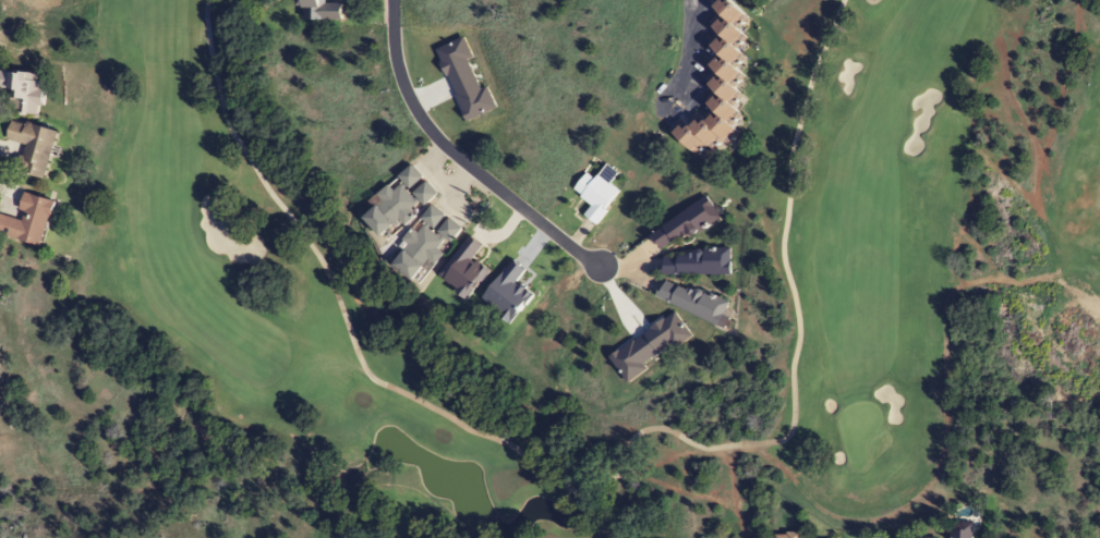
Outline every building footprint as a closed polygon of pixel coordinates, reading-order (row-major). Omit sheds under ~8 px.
[(341,3),(322,4),(321,0),(300,0),(300,22),(341,21),(341,3)] [(676,122),(670,128),(671,131),(693,155),(724,142),(734,133),(728,120),(737,112),(728,103),(738,93),(733,81),(740,74),(731,64),(741,55),(732,45),(743,34),(735,25),(744,17),(728,0),(710,0),(716,14),(710,20),(716,34),(709,41),(713,52),(706,58),(713,73),(706,80),(712,92),(704,99),(708,109),(676,122)] [(58,133),(11,120),(5,141),(24,146),(17,172),(45,180),(58,133)] [(377,238),(397,222),(401,227),(414,217),(409,211),(420,202),(424,206),(437,196),(426,183),(410,195),(407,191),(422,180),(412,167),(398,178),(402,184),(392,192),(388,186),(376,195),(383,203),(362,219),(377,238)] [(621,193),(598,174),(594,180),(586,173),(573,190),(595,208),(580,226),(585,230),(590,223),(594,226),(621,193)] [(54,202),(25,194),(19,221),(0,216),(0,237),(43,247),(54,202)] [(649,234),(662,254),(719,217),(706,197),(649,234)] [(431,271),(443,254),(437,250),(445,239),(451,243),(461,230),(445,218),(446,217),(430,206),(402,245),(406,248),(392,267),(412,282),(424,265),(431,271)] [(730,275),(730,251),(663,251),(663,274),(730,275)] [(719,325),(728,304),(666,277),(657,299),(719,325)] [(951,521),(950,537),(971,537),(972,523),(951,521)]
